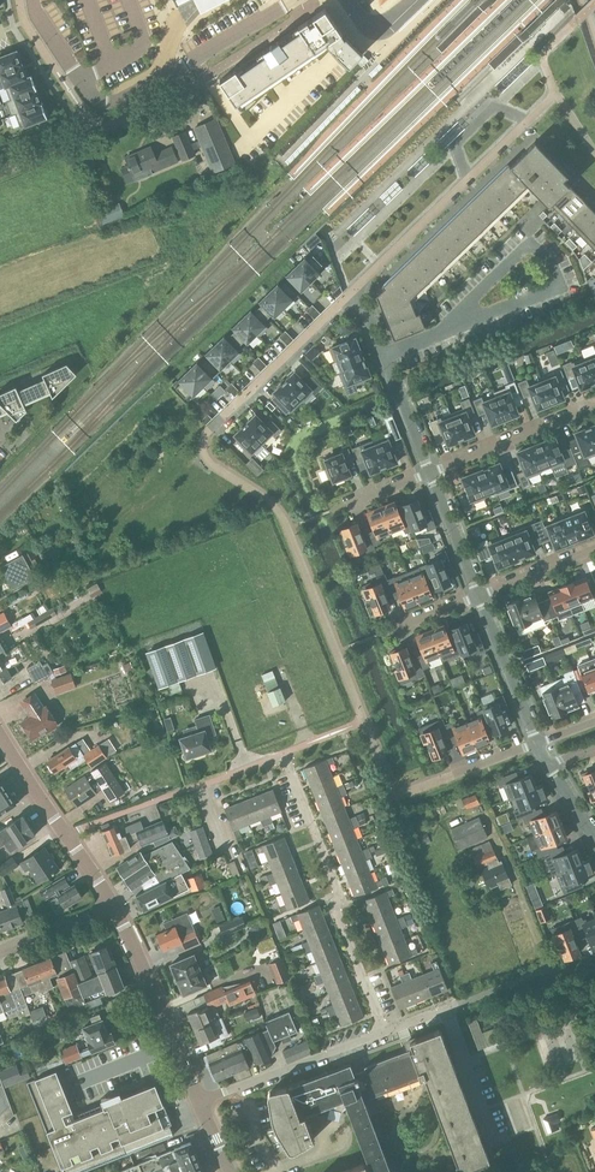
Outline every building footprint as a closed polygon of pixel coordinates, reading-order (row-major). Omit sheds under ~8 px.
[(200,11),(200,12),(201,12),(201,13),(201,12),(202,13),(202,12),(211,7),(211,8),(211,7),(211,8),(212,7),(221,2),(221,3),(221,2),(221,3),(222,2),(225,0),(223,0),(200,11)] [(325,9),(220,80),(236,104),(326,43),(333,50),(332,50),(349,67),(362,54),(346,37),(345,38),(340,31),(339,30),(338,28),(337,27),(325,9)] [(133,30),(120,34),(122,39),(133,35),(135,35),(133,30)] [(22,65),(17,51),(0,57),(0,74),(22,65)] [(364,55),(357,61),(362,66),(369,60),(364,55)] [(0,74),(0,87),(1,89),(5,87),(27,79),(27,78),(22,65),(0,74)] [(27,79),(5,87),(6,89),(10,99),(11,101),(37,91),(31,76),(27,78),(27,79)] [(10,99),(6,101),(6,102),(11,116),(16,114),(42,104),(37,91),(11,101),(10,99)] [(42,104),(16,114),(21,128),(47,117),(42,104)] [(199,141),(193,143),(195,149),(202,146),(213,173),(235,163),(216,119),(194,128),(199,141)] [(185,132),(173,137),(182,160),(195,155),(193,150),(195,149),(193,143),(190,144),(185,132)] [(564,171),(535,141),(376,295),(394,339),(425,327),(415,300),(531,187),(549,206),(550,205),(550,204),(569,185),(560,175),(564,171)] [(178,162),(171,147),(154,154),(151,146),(125,157),(129,165),(122,168),(128,183),(134,180),(133,175),(149,168),(151,173),(178,162)] [(550,204),(550,205),(557,212),(574,195),(577,193),(569,185),(550,204)] [(577,193),(574,195),(557,212),(565,220),(577,207),(584,201),(577,193)] [(592,209),(584,201),(577,207),(565,220),(572,227),(580,220),(592,209)] [(119,203),(99,211),(103,223),(124,215),(119,203)] [(580,220),(572,227),(580,235),(583,232),(594,221),(594,212),(592,209),(580,220)] [(583,232),(580,235),(587,243),(594,236),(594,221),(583,232)] [(302,245),(308,251),(321,240),(315,233),(302,245)] [(580,260),(581,264),(588,258),(584,254),(579,259),(580,260)] [(322,266),(312,255),(311,255),(308,259),(306,257),(296,267),(310,281),(320,272),(318,270),(322,266)] [(592,262),(588,258),(581,264),(583,270),(592,262)] [(300,291),(310,281),(296,267),(286,276),(288,278),(284,282),(295,292),(298,289),(300,291)] [(295,292),(284,282),(281,285),(279,283),(269,293),(283,307),(293,298),(291,296),(295,292)] [(343,292),(340,286),(332,293),(336,298),(343,292)] [(273,317),(283,307),(269,293),(259,302),(261,304),(257,308),(268,318),(271,315),(273,317)] [(313,312),(316,309),(312,304),(306,310),(310,315),(313,312)] [(264,322),(268,318),(257,308),(254,311),(252,309),(242,319),(256,334),(266,324),(264,322)] [(321,313),(316,309),(313,312),(310,315),(314,319),(321,313)] [(247,343),(256,334),(242,319),(232,328),(234,330),(230,334),(241,345),(245,341),(247,343)] [(290,335),(285,330),(279,336),(283,341),(290,335)] [(237,348),(241,345),(230,334),(227,337),(225,335),(215,345),(223,353),(229,360),(239,350),(237,348)] [(294,339),(290,335),(283,341),(288,345),(294,339)] [(338,360),(360,351),(355,338),(348,341),(340,344),(329,349),(334,361),(335,362),(338,360)] [(566,350),(563,343),(554,347),(557,354),(566,350)] [(223,353),(215,345),(205,354),(207,356),(203,360),(214,371),(218,367),(220,369),(229,360),(223,353)] [(320,352),(314,346),(305,354),(311,360),(320,352)] [(556,356),(553,350),(547,353),(549,359),(556,356)] [(364,360),(360,351),(338,360),(335,362),(334,361),(331,362),(336,374),(339,373),(342,371),(343,372),(365,363),(364,360)] [(318,368),(304,354),(299,360),(312,374),(318,368)] [(584,358),(594,384),(594,354),(584,358)] [(252,362),(257,367),(263,361),(258,357),(252,362)] [(591,386),(594,384),(584,358),(572,363),(571,362),(563,365),(569,379),(576,377),(581,389),(591,385),(591,386)] [(198,361),(188,371),(202,386),(212,376),(210,374),(214,371),(203,360),(200,363),(198,361)] [(267,365),(263,361),(257,367),(261,371),(267,365)] [(7,411),(16,420),(27,410),(24,403),(50,392),(52,397),(77,374),(67,363),(42,374),(45,380),(18,392),(16,386),(0,393),(0,414),(7,411)] [(343,372),(339,373),(344,386),(348,395),(358,391),(355,385),(365,381),(363,378),(370,376),(366,366),(365,363),(343,372)] [(542,382),(551,404),(564,399),(561,393),(569,390),(561,370),(541,378),(540,379),(541,382),(542,382)] [(177,386),(176,386),(186,397),(191,393),(193,395),(202,386),(188,371),(178,380),(180,382),(177,386)] [(284,382),(303,402),(312,393),(313,393),(315,395),(322,387),(308,373),(301,379),(294,372),(288,378),(287,380),(286,380),(284,382)] [(515,379),(512,373),(505,376),(507,382),(515,379)] [(542,382),(541,382),(530,386),(527,379),(518,383),(524,397),(531,394),(537,409),(551,404),(542,382)] [(383,391),(379,381),(372,384),(376,394),(383,391)] [(303,402),(284,382),(282,384),(282,385),(280,386),(274,392),(276,395),(272,399),(286,414),(300,400),(303,402)] [(496,397),(505,420),(518,414),(514,405),(522,402),(514,382),(505,385),(507,388),(495,393),(496,397)] [(230,393),(236,387),(231,383),(225,389),(230,393)] [(220,385),(211,394),(217,400),(226,391),(220,385)] [(240,391),(236,387),(230,393),(234,397),(240,391)] [(505,420),(496,397),(484,402),(482,397),(474,400),(479,415),(487,412),(492,425),(505,420)] [(463,409),(451,414),(461,440),(464,439),(464,438),(474,434),(468,419),(476,416),(469,398),(461,402),(463,409)] [(270,401),(266,405),(272,410),(275,407),(270,401)] [(208,414),(202,420),(206,424),(212,418),(208,414)] [(458,441),(461,440),(451,414),(438,419),(429,422),(438,443),(446,440),(448,445),(458,441)] [(245,425),(262,442),(272,433),(275,437),(282,431),(271,419),(265,425),(255,415),(248,423),(247,422),(245,425)] [(398,430),(392,415),(384,418),(390,432),(390,433),(398,430)] [(266,447),(262,442),(245,425),(243,427),(235,435),(240,440),(237,442),(245,450),(247,447),(256,457),(266,447)] [(568,440),(571,448),(577,462),(579,468),(589,465),(587,458),(594,455),(594,446),(588,428),(585,429),(575,433),(577,436),(569,439),(568,440)] [(386,437),(373,442),(375,445),(384,468),(387,467),(387,466),(397,462),(394,456),(397,455),(393,445),(390,446),(388,441),(400,436),(398,430),(390,433),(390,432),(385,434),(386,437)] [(346,438),(343,432),(337,434),(340,441),(346,438)] [(554,437),(542,442),(551,465),(552,468),(564,463),(565,467),(577,462),(571,448),(560,452),(554,437)] [(360,446),(352,449),(358,463),(365,460),(371,473),(380,469),(381,469),(384,468),(375,445),(373,442),(373,440),(360,446)] [(539,469),(551,465),(542,442),(530,447),(539,469)] [(540,473),(539,469),(530,447),(517,452),(525,471),(517,474),(523,488),(531,485),(528,478),(540,473)] [(348,448),(340,451),(341,454),(325,460),(328,468),(325,469),(329,479),(332,478),(333,481),(335,481),(336,483),(344,479),(343,477),(350,475),(347,468),(348,467),(347,466),(354,464),(348,448)] [(246,464),(257,475),(263,469),(252,458),(246,464)] [(486,468),(495,491),(497,494),(517,486),(511,469),(503,472),(499,463),(490,467),(486,468)] [(483,469),(474,473),(483,495),(484,495),(495,491),(486,468),(483,469)] [(484,495),(483,495),(474,473),(462,478),(465,486),(468,494),(461,496),(466,511),(475,508),(473,503),(485,499),(484,495)] [(574,475),(576,482),(583,480),(580,473),(574,475)] [(583,484),(578,487),(580,494),(586,491),(583,484)] [(556,495),(550,498),(552,503),(559,501),(556,495)] [(407,515),(413,529),(426,524),(428,530),(436,527),(430,512),(423,515),(417,500),(415,501),(414,499),(404,503),(405,505),(403,505),(407,515)] [(382,506),(381,507),(391,532),(404,526),(406,532),(413,529),(407,515),(400,518),(394,502),(392,503),(391,501),(382,505),(382,506)] [(374,528),(367,531),(369,537),(373,545),(393,537),(391,532),(381,507),(379,508),(379,506),(369,510),(370,512),(368,512),(374,528)] [(570,513),(580,539),(593,534),(590,526),(587,519),(583,508),(570,513)] [(559,521),(568,543),(580,539),(570,513),(558,518),(559,521)] [(556,548),(568,543),(559,521),(544,527),(542,520),(534,523),(542,543),(552,539),(556,548)] [(534,523),(512,532),(522,558),(525,557),(535,553),(532,547),(542,543),(534,523)] [(375,551),(373,545),(369,537),(362,539),(356,524),(351,526),(351,524),(341,528),(345,538),(346,538),(349,546),(347,547),(350,554),(366,548),(368,554),(375,551)] [(512,532),(500,537),(510,563),(519,559),(522,558),(512,532)] [(498,567),(510,563),(500,537),(488,542),(487,539),(473,545),(479,561),(493,556),(494,560),(495,560),(498,567)] [(433,578),(432,579),(436,589),(438,588),(439,589),(448,585),(448,584),(450,583),(444,568),(451,565),(445,551),(438,554),(440,559),(427,564),(433,578)] [(23,554),(0,566),(13,589),(35,576),(23,554)] [(409,578),(419,603),(420,602),(421,603),(431,600),(430,598),(432,597),(426,581),(432,579),(433,578),(427,564),(420,567),(407,572),(409,578)] [(394,578),(387,580),(390,589),(392,595),(399,592),(406,608),(419,603),(409,578),(407,572),(394,578)] [(390,589),(387,580),(385,575),(377,578),(378,580),(363,586),(367,597),(369,596),(372,604),(371,605),(375,615),(385,611),(384,609),(389,607),(383,592),(390,589)] [(575,581),(573,582),(581,603),(582,603),(594,598),(586,577),(576,581),(575,581)] [(39,586),(35,588),(37,590),(47,585),(43,579),(37,582),(39,586)] [(581,603),(573,582),(561,587),(572,615),(585,610),(582,603),(581,603)] [(559,620),(572,615),(561,587),(558,588),(548,592),(552,602),(546,604),(552,618),(558,616),(559,620)] [(13,603),(26,596),(25,593),(12,601),(13,603)] [(521,598),(533,630),(546,625),(544,621),(552,618),(546,604),(539,607),(534,593),(521,598)] [(533,632),(533,630),(521,598),(507,604),(509,609),(508,609),(514,624),(515,624),(519,635),(532,630),(533,632)] [(10,625),(9,625),(13,631),(28,622),(31,629),(57,614),(53,608),(53,607),(34,618),(30,613),(10,625)] [(9,625),(10,625),(3,613),(0,615),(0,630),(9,625)] [(580,624),(583,631),(591,628),(588,621),(580,624)] [(461,653),(462,654),(463,656),(476,651),(477,653),(484,650),(479,636),(472,639),(466,623),(464,624),(463,623),(453,627),(454,628),(452,629),(456,639),(461,653)] [(461,653),(456,639),(450,641),(443,625),(441,626),(441,625),(431,628),(431,630),(430,631),(440,657),(442,661),(462,654),(461,653)] [(416,655),(418,660),(422,669),(429,666),(427,662),(440,657),(430,631),(428,631),(428,630),(418,634),(419,635),(417,636),(423,652),(416,655)] [(160,687),(216,667),(204,632),(147,653),(160,687)] [(6,652),(10,649),(3,636),(0,638),(0,655),(6,652)] [(6,652),(0,655),(0,683),(20,672),(15,664),(27,658),(19,644),(6,652)] [(538,645),(521,651),(524,659),(541,652),(538,645)] [(422,669),(418,660),(412,663),(405,647),(400,649),(400,648),(390,652),(394,662),(395,661),(398,669),(396,670),(401,683),(424,674),(422,669)] [(564,648),(554,652),(558,660),(567,656),(566,654),(564,648)] [(543,656),(525,663),(528,671),(546,664),(543,656)] [(40,660),(26,668),(35,684),(48,676),(48,675),(53,672),(47,662),(42,665),(40,660)] [(590,660),(578,665),(589,693),(594,690),(594,672),(590,660)] [(127,671),(133,669),(130,662),(125,664),(127,671)] [(55,675),(66,671),(64,665),(53,669),(55,675)] [(492,672),(490,665),(482,668),(485,674),(492,672)] [(572,670),(564,674),(566,677),(553,682),(565,712),(579,707),(574,693),(580,690),(572,670)] [(75,687),(70,673),(52,680),(56,690),(57,693),(75,687)] [(565,712),(553,682),(540,687),(544,698),(543,698),(549,713),(550,713),(552,717),(565,712)] [(280,687),(268,692),(274,706),(285,701),(280,687)] [(426,700),(433,697),(430,690),(423,693),(426,700)] [(44,708),(35,694),(21,702),(30,715),(31,716),(22,722),(23,724),(22,727),(25,731),(27,731),(32,739),(46,730),(47,732),(56,726),(55,724),(56,723),(46,707),(44,708)] [(490,723),(494,733),(496,733),(496,734),(506,730),(505,729),(507,728),(501,712),(508,709),(502,695),(495,698),(496,700),(483,706),(484,709),(490,723)] [(483,726),(490,723),(484,709),(477,712),(479,715),(466,720),(476,747),(478,747),(478,748),(488,744),(488,743),(490,742),(486,732),(483,726)] [(185,737),(180,738),(187,758),(211,750),(207,737),(216,734),(210,715),(195,720),(197,725),(199,732),(185,737)] [(164,719),(168,731),(174,729),(170,717),(164,719)] [(441,736),(447,734),(444,725),(442,719),(420,728),(425,742),(427,741),(430,749),(428,749),(432,759),(442,755),(442,754),(443,754),(447,752),(441,736)] [(444,725),(447,734),(448,734),(450,739),(457,736),(463,752),(465,752),(466,753),(475,749),(475,748),(476,747),(466,720),(453,725),(451,722),(444,725)] [(162,737),(160,730),(153,733),(155,739),(162,737)] [(76,743),(47,761),(54,773),(68,764),(72,769),(86,759),(91,767),(107,757),(107,756),(116,750),(108,739),(98,745),(83,755),(76,743)] [(304,768),(310,784),(332,776),(327,765),(334,762),(332,757),(304,768)] [(85,776),(65,789),(77,807),(97,794),(95,790),(100,787),(110,802),(125,792),(115,776),(110,779),(107,773),(111,770),(105,762),(94,769),(90,772),(92,774),(86,778),(85,776)] [(582,774),(586,784),(588,783),(591,791),(589,792),(594,805),(594,770),(593,771),(592,770),(582,774)] [(512,798),(515,796),(536,788),(536,787),(531,774),(515,781),(512,774),(498,779),(501,787),(504,785),(509,799),(512,798)] [(332,776),(310,784),(316,800),(345,789),(343,784),(336,787),(332,776)] [(10,794),(0,779),(0,814),(20,801),(14,792),(10,794)] [(532,813),(531,813),(529,806),(545,799),(544,797),(546,797),(542,787),(540,788),(539,786),(536,787),(536,788),(515,796),(520,809),(515,811),(517,818),(523,816),(532,813)] [(345,789),(316,800),(323,816),(345,808),(340,797),(347,794),(345,789)] [(257,796),(270,830),(275,828),(273,823),(273,822),(270,816),(281,811),(273,790),(257,796)] [(458,809),(465,806),(467,809),(480,804),(475,794),(462,799),(461,797),(454,799),(458,809)] [(257,796),(241,802),(249,824),(260,819),(263,826),(265,831),(270,830),(257,796)] [(249,824),(241,802),(225,809),(233,830),(236,837),(241,835),(238,828),(249,824)] [(159,806),(161,810),(167,812),(170,806),(163,804),(159,806)] [(345,808),(323,816),(329,832),(358,821),(356,816),(349,819),(345,808)] [(531,821),(537,834),(561,824),(561,823),(562,822),(558,812),(557,813),(556,811),(540,817),(537,810),(531,813),(532,813),(523,816),(526,823),(531,821)] [(4,845),(8,852),(11,850),(35,835),(23,816),(0,831),(0,847),(4,845)] [(479,817),(451,829),(460,849),(488,837),(479,817)] [(117,825),(102,831),(108,844),(112,842),(138,831),(138,830),(143,828),(140,821),(119,829),(117,825)] [(108,844),(112,853),(113,856),(131,848),(129,842),(139,838),(142,846),(153,841),(155,846),(170,839),(178,835),(176,829),(168,833),(163,821),(143,828),(138,830),(138,831),(112,842),(108,844)] [(329,832),(335,848),(357,839),(353,829),(360,826),(358,821),(329,832)] [(500,832),(507,829),(505,822),(498,824),(500,832)] [(537,834),(534,835),(539,848),(536,849),(539,856),(545,854),(553,851),(553,850),(550,844),(566,837),(561,824),(537,834)] [(190,831),(195,845),(207,840),(202,827),(190,831)] [(419,836),(422,843),(430,840),(426,833),(419,836)] [(291,853),(284,837),(256,848),(258,853),(264,850),(269,861),(291,853)] [(335,848),(342,864),(370,852),(368,848),(362,850),(357,839),(335,848)] [(212,854),(207,840),(195,845),(200,858),(212,854)] [(148,863),(124,878),(125,879),(124,879),(126,883),(127,882),(129,884),(128,886),(130,889),(131,888),(132,889),(142,882),(155,874),(156,876),(166,869),(164,867),(182,855),(172,841),(143,855),(148,863)] [(499,885),(501,889),(512,884),(501,861),(499,862),(489,842),(470,850),(478,869),(487,865),(488,866),(481,869),(490,889),(499,885)] [(44,847),(20,863),(25,871),(29,869),(39,883),(59,869),(44,847)] [(375,851),(377,856),(388,852),(386,847),(375,851)] [(583,862),(578,849),(561,855),(559,848),(553,850),(553,851),(545,854),(553,875),(556,873),(562,870),(583,862)] [(254,856),(252,849),(245,852),(248,858),(254,856)] [(141,852),(117,867),(124,878),(148,863),(143,855),(141,852)] [(342,864),(348,879),(369,871),(365,860),(372,857),(370,852),(342,864)] [(266,875),(260,878),(262,883),(268,880),(297,869),(291,853),(269,861),(273,873),(266,875)] [(136,895),(144,911),(189,888),(181,873),(190,868),(182,855),(164,867),(166,869),(156,876),(155,874),(142,882),(146,890),(136,895)] [(12,857),(0,866),(0,872),(3,876),(18,865),(12,857)] [(586,860),(583,862),(562,870),(556,873),(564,893),(578,887),(576,880),(592,874),(591,872),(592,871),(588,862),(587,862),(586,860)] [(522,873),(526,881),(546,873),(543,864),(522,873)] [(234,866),(228,868),(233,881),(239,878),(234,866)] [(297,869),(268,880),(270,885),(277,882),(281,893),(303,885),(297,869)] [(374,882),(369,871),(348,879),(354,896),(383,885),(383,886),(389,884),(386,876),(380,879),(381,879),(374,882)] [(466,871),(461,880),(472,887),(477,877),(466,871)] [(192,891),(205,886),(201,874),(187,879),(192,891)] [(64,876),(40,891),(45,899),(56,892),(58,894),(49,900),(54,908),(62,903),(65,907),(77,900),(82,897),(75,884),(64,891),(63,888),(69,885),(64,876)] [(526,886),(535,907),(542,904),(534,883),(526,886)] [(303,885),(281,893),(286,904),(279,907),(281,912),(310,901),(303,885)] [(9,888),(1,890),(7,905),(15,902),(15,901),(13,898),(9,888)] [(364,900),(371,916),(392,908),(388,897),(395,894),(393,889),(364,900)] [(567,904),(572,902),(573,899),(572,895),(565,897),(567,904)] [(276,900),(266,903),(269,912),(279,910),(276,900)] [(325,922),(319,905),(290,916),(293,922),(299,919),(304,930),(325,922)] [(0,912),(0,927),(1,931),(11,927),(11,928),(16,926),(16,925),(23,923),(16,906),(0,912)] [(537,910),(541,921),(550,918),(545,907),(537,910)] [(377,932),(405,921),(405,920),(403,916),(396,919),(392,908),(371,916),(377,932)] [(167,931),(157,935),(163,950),(181,942),(185,950),(200,943),(187,913),(163,923),(167,931)] [(219,926),(223,936),(246,926),(242,916),(219,926)] [(594,916),(587,919),(582,921),(581,917),(574,920),(580,934),(587,932),(593,948),(594,947),(594,916)] [(280,920),(273,923),(275,930),(283,927),(280,920)] [(564,960),(574,956),(574,955),(579,953),(573,937),(580,934),(574,920),(551,929),(557,942),(559,942),(562,950),(560,950),(564,960)] [(377,932),(383,948),(405,940),(400,928),(407,926),(405,921),(377,932)] [(332,937),(325,922),(304,930),(308,941),(292,948),(293,953),(303,949),(332,937)] [(252,927),(257,938),(266,934),(261,923),(252,927)] [(256,943),(260,953),(276,946),(272,936),(256,943)] [(332,937),(303,949),(305,953),(312,951),(316,962),(338,953),(332,937)] [(409,951),(405,940),(383,948),(389,964),(418,953),(416,948),(409,951)] [(108,945),(90,953),(98,972),(98,973),(116,965),(108,945)] [(66,952),(54,956),(62,975),(74,971),(70,961),(66,952)] [(344,969),(338,953),(316,962),(321,973),(314,976),(316,980),(344,969)] [(170,965),(177,980),(202,969),(196,954),(170,965)] [(84,955),(70,961),(74,971),(78,982),(92,977),(84,955)] [(43,960),(37,963),(47,989),(54,986),(50,976),(57,973),(51,957),(49,958),(47,957),(44,958),(43,960)] [(282,959),(269,964),(277,983),(289,978),(282,959)] [(434,970),(423,975),(432,996),(448,990),(437,961),(431,963),(434,970)] [(23,969),(14,972),(24,996),(39,990),(40,992),(47,989),(37,963),(30,965),(28,964),(26,965),(25,967),(23,968),(23,969)] [(59,977),(56,978),(64,998),(65,998),(69,1009),(71,1016),(88,1009),(91,1008),(88,1001),(106,994),(112,991),(125,986),(116,965),(98,973),(98,974),(92,977),(78,982),(74,971),(62,975),(59,977)] [(255,970),(258,979),(270,976),(268,967),(255,970)] [(202,969),(177,980),(183,995),(209,984),(202,969)] [(344,969),(316,980),(318,985),(324,982),(329,993),(350,985),(344,969)] [(0,996),(0,999),(5,1011),(6,1011),(9,1018),(18,1015),(19,1018),(30,1013),(30,1012),(24,996),(14,972),(5,976),(11,992),(0,996)] [(409,972),(404,974),(416,1002),(432,996),(423,975),(412,979),(409,972)] [(399,1009),(416,1002),(404,974),(400,976),(402,983),(391,987),(399,1009)] [(11,992),(5,976),(5,975),(2,976),(2,975),(0,976),(0,996),(11,992)] [(303,978),(296,980),(298,986),(305,983),(303,978)] [(188,1014),(195,1029),(213,1021),(218,1019),(220,1017),(215,1006),(227,1001),(229,1005),(256,994),(250,980),(223,986),(204,994),(209,1005),(188,1014)] [(357,1001),(350,985),(329,993),(333,1005),(327,1007),(328,1012),(357,1001)] [(357,1001),(328,1012),(330,1017),(337,1014),(342,1026),(363,1017),(357,1001)] [(43,1007),(30,1012),(30,1013),(37,1030),(59,1022),(58,1020),(56,1014),(47,1017),(43,1007)] [(69,1009),(56,1014),(58,1020),(71,1016),(69,1009)] [(253,1019),(260,1016),(257,1009),(250,1011),(253,1019)] [(207,1056),(206,1059),(207,1061),(209,1062),(211,1065),(209,1068),(211,1070),(213,1071),(217,1080),(256,1063),(271,1057),(271,1055),(272,1054),(276,1047),(274,1041),(297,1031),(289,1011),(265,1021),(268,1029),(262,1032),(261,1032),(260,1031),(238,1041),(238,1042),(207,1055),(207,1056)] [(90,1047),(82,1050),(85,1055),(112,1044),(115,1043),(112,1033),(111,1032),(108,1033),(103,1020),(102,1020),(99,1014),(91,1018),(93,1024),(83,1028),(90,1047)] [(70,1017),(64,1019),(66,1027),(72,1025),(70,1017)] [(213,1021),(195,1029),(200,1043),(208,1040),(211,1047),(222,1042),(220,1038),(228,1035),(221,1017),(220,1017),(218,1019),(213,1021)] [(476,1019),(468,1022),(478,1050),(487,1046),(476,1019)] [(268,1095),(268,1096),(268,1098),(271,1114),(271,1117),(272,1120),(273,1123),(274,1125),(275,1128),(277,1131),(278,1133),(287,1149),(288,1149),(289,1150),(290,1151),(291,1151),(292,1151),(293,1151),(294,1151),(295,1150),(312,1140),(313,1140),(313,1139),(313,1138),(313,1137),(311,1131),(310,1131),(304,1115),(339,1102),(339,1103),(331,1110),(337,1116),(347,1107),(368,1163),(343,1171),(391,1171),(390,1169),(367,1106),(366,1105),(377,1100),(375,1095),(421,1078),(424,1077),(426,1082),(432,1098),(457,1162),(456,1163),(459,1171),(489,1160),(440,1029),(413,1040),(406,1042),(409,1049),(404,1051),(370,1064),(364,1066),(365,1068),(354,1073),(350,1063),(327,1072),(288,1087),(289,1087),(288,1088),(288,1087),(287,1087),(286,1087),(272,1090),(271,1090),(270,1091),(269,1092),(268,1093),(268,1094),(268,1095)] [(307,1041),(283,1051),(288,1063),(312,1053),(307,1041)] [(77,1044),(61,1050),(66,1063),(82,1056),(79,1051),(77,1044)] [(0,1071),(0,1074),(5,1086),(25,1078),(30,1076),(26,1066),(19,1069),(16,1064),(0,1071)] [(39,1074),(48,1070),(45,1065),(37,1068),(39,1074)] [(59,1078),(56,1070),(26,1082),(28,1086),(41,1119),(62,1171),(80,1171),(167,1137),(163,1127),(171,1124),(166,1110),(163,1104),(155,1083),(119,1097),(115,1088),(102,1093),(106,1102),(90,1109),(74,1115),(59,1078)] [(6,1095),(0,1102),(0,1115),(10,1105),(6,1095)] [(10,1105),(0,1115),(0,1122),(3,1125),(14,1115),(10,1105)] [(557,1114),(543,1119),(548,1132),(559,1128),(556,1121),(559,1120),(557,1114)] [(190,1142),(119,1170),(119,1171),(203,1171),(190,1142)] [(152,1147),(140,1152),(141,1156),(153,1151),(152,1147)]
